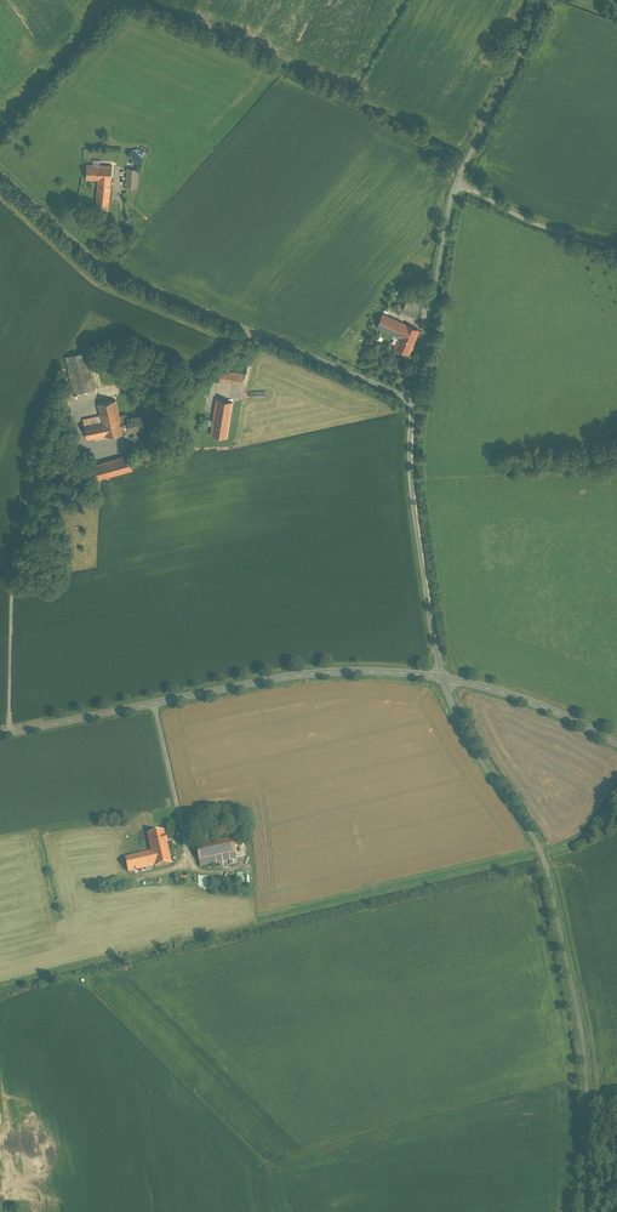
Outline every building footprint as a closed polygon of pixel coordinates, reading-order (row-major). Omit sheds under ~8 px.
[(98,165),(87,165),(86,178),(97,179),(98,165)] [(112,165),(98,165),(97,179),(98,179),(97,194),(110,195),(111,181),(112,165)] [(138,169),(127,168),(126,187),(137,188),(138,169)] [(110,195),(97,194),(96,204),(109,205),(110,195)] [(422,307),(406,299),(401,310),(416,318),(422,307)] [(387,316),(382,314),(377,327),(382,329),(387,316)] [(387,316),(382,329),(386,331),(391,318),(387,316)] [(419,330),(391,318),(386,331),(399,337),(400,337),(401,334),(410,338),(412,334),(416,336),(419,330)] [(410,338),(401,334),(400,337),(399,337),(395,348),(409,354),(416,336),(412,334),(410,338)] [(87,352),(66,356),(68,367),(89,363),(87,352)] [(89,363),(68,367),(74,393),(95,389),(89,363)] [(232,372),(220,371),(218,380),(230,382),(232,372)] [(244,374),(232,372),(230,382),(242,383),(244,374)] [(65,389),(59,390),(61,402),(68,400),(65,389)] [(233,402),(217,399),(214,415),(230,418),(233,402)] [(116,400),(98,404),(101,420),(98,421),(97,417),(83,419),(87,439),(105,435),(105,436),(123,432),(122,427),(121,422),(119,416),(116,400)] [(128,418),(127,418),(128,420),(121,422),(122,427),(129,426),(130,430),(144,427),(141,415),(128,418)] [(230,418),(214,415),(211,435),(227,438),(230,418)] [(77,440),(70,442),(75,463),(82,462),(77,440)] [(129,455),(122,457),(126,471),(133,469),(129,455)] [(122,457),(94,465),(98,479),(126,471),(122,457)] [(164,830),(148,834),(152,851),(164,848),(164,851),(168,850),(167,844),(166,837),(165,837),(164,830)] [(232,838),(196,846),(201,866),(236,858),(232,838)] [(145,853),(126,857),(129,872),(138,870),(155,866),(155,867),(171,864),(168,850),(164,851),(164,848),(152,851),(145,853)] [(187,874),(175,877),(177,884),(189,881),(187,874)]
